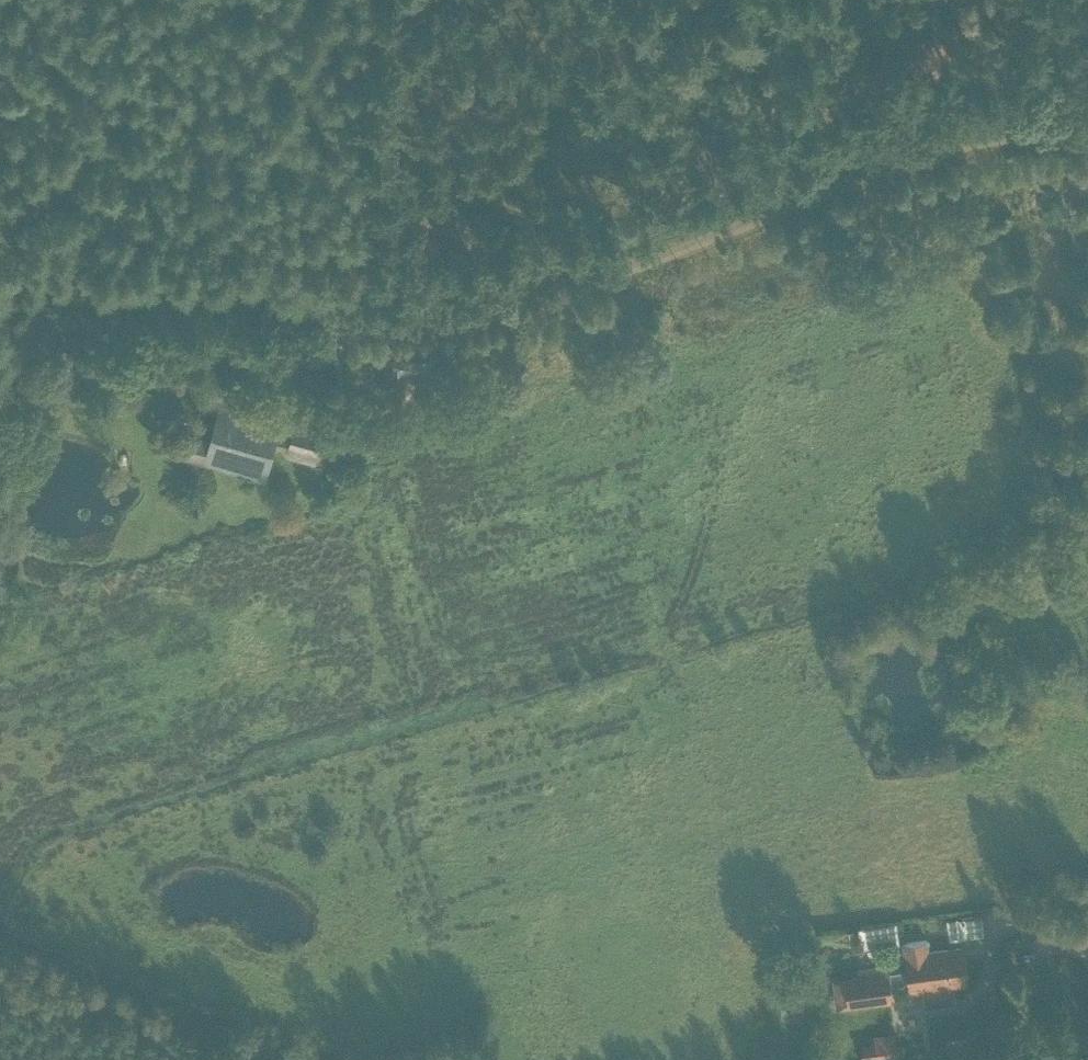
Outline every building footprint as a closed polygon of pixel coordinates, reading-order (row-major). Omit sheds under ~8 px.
[(190,437),(186,452),(266,474),(273,445),(279,424),(263,420),(262,424),(219,412),(210,443),(190,437)] [(294,429),(288,450),(316,458),(322,436),(294,429)] [(984,915),(949,916),(950,936),(985,934),(984,915)] [(968,985),(963,948),(928,953),(926,940),(902,944),(906,966),(905,967),(906,972),(889,975),(887,966),(857,971),(858,979),(834,983),(838,1010),(893,1002),(890,986),(908,984),(909,993),(923,991),(925,1006),(954,1002),(952,987),(968,985)] [(865,1059),(868,1059),(902,1054),(898,1031),(861,1037),(865,1059)]
